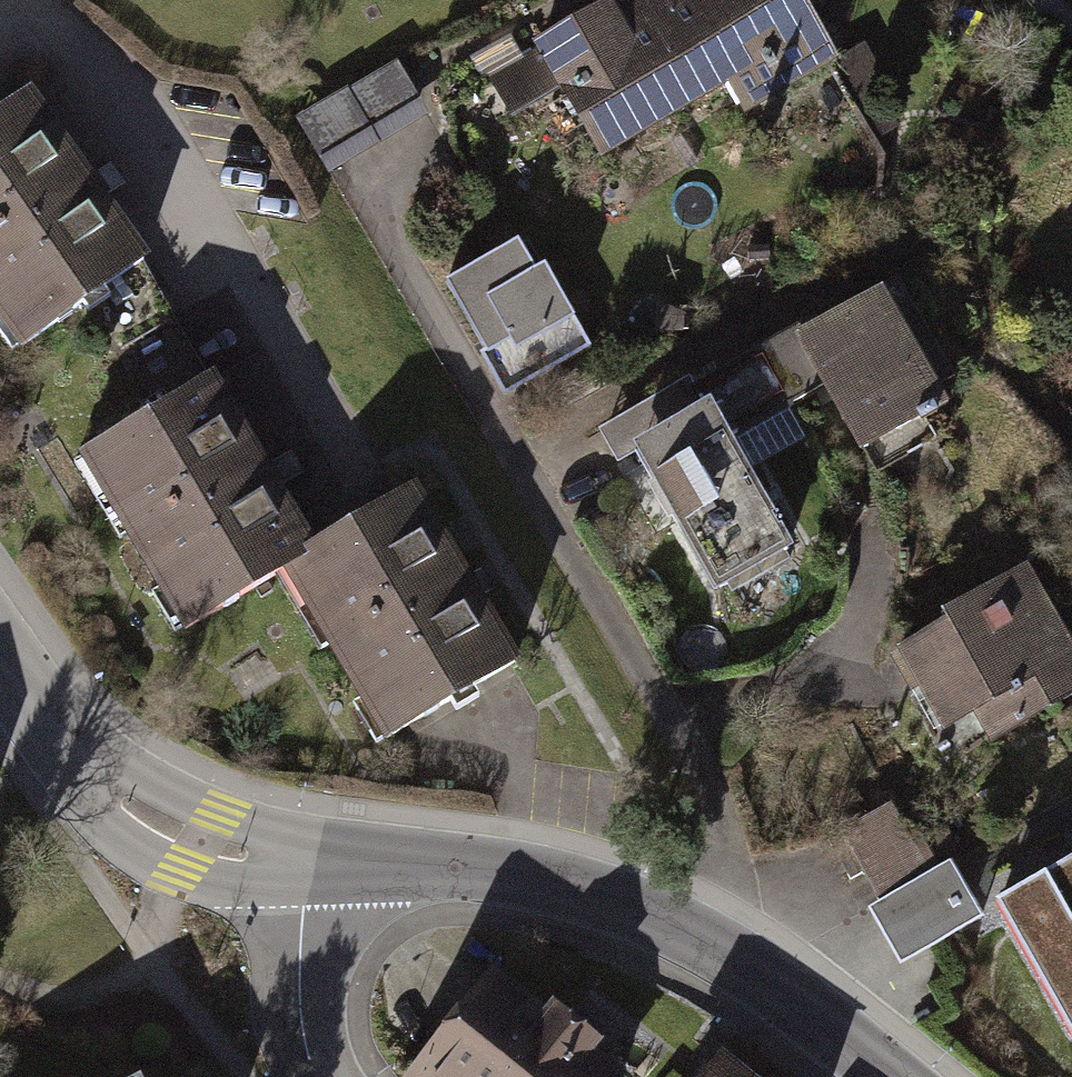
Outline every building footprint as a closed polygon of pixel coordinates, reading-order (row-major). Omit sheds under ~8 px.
[(654,0),(618,0),(617,1),(617,0),(596,0),(535,35),(603,153),(708,92),(654,0)] [(708,92),(733,78),(749,106),(844,52),(814,0),(654,0),(708,92)] [(404,67),(299,118),(327,175),(431,124),(404,67)] [(0,107),(0,322),(12,339),(143,247),(29,87),(0,107)] [(450,289),(505,403),(585,366),(530,251),(450,289)] [(899,272),(746,358),(777,412),(831,382),(870,452),(969,397),(899,272)] [(729,438),(777,412),(746,358),(620,428),(711,589),(789,545),(729,438)] [(178,625),(278,562),(314,539),(204,368),(69,454),(178,625)] [(388,736),(522,651),(411,478),(314,539),(278,562),(388,736)] [(896,644),(945,732),(983,711),(997,737),(1071,696),(1071,630),(1037,566),(896,644)] [(878,799),(827,827),(863,891),(934,852),(943,847),(928,820),(899,836),(878,799)] [(968,914),(934,852),(863,891),(849,899),(884,961),(968,914)] [(1003,904),(1071,1027),(1071,866),(1003,904)] [(494,970),(409,1076),(628,1076),(494,970)] [(726,1052),(706,1076),(758,1076),(726,1052)]
